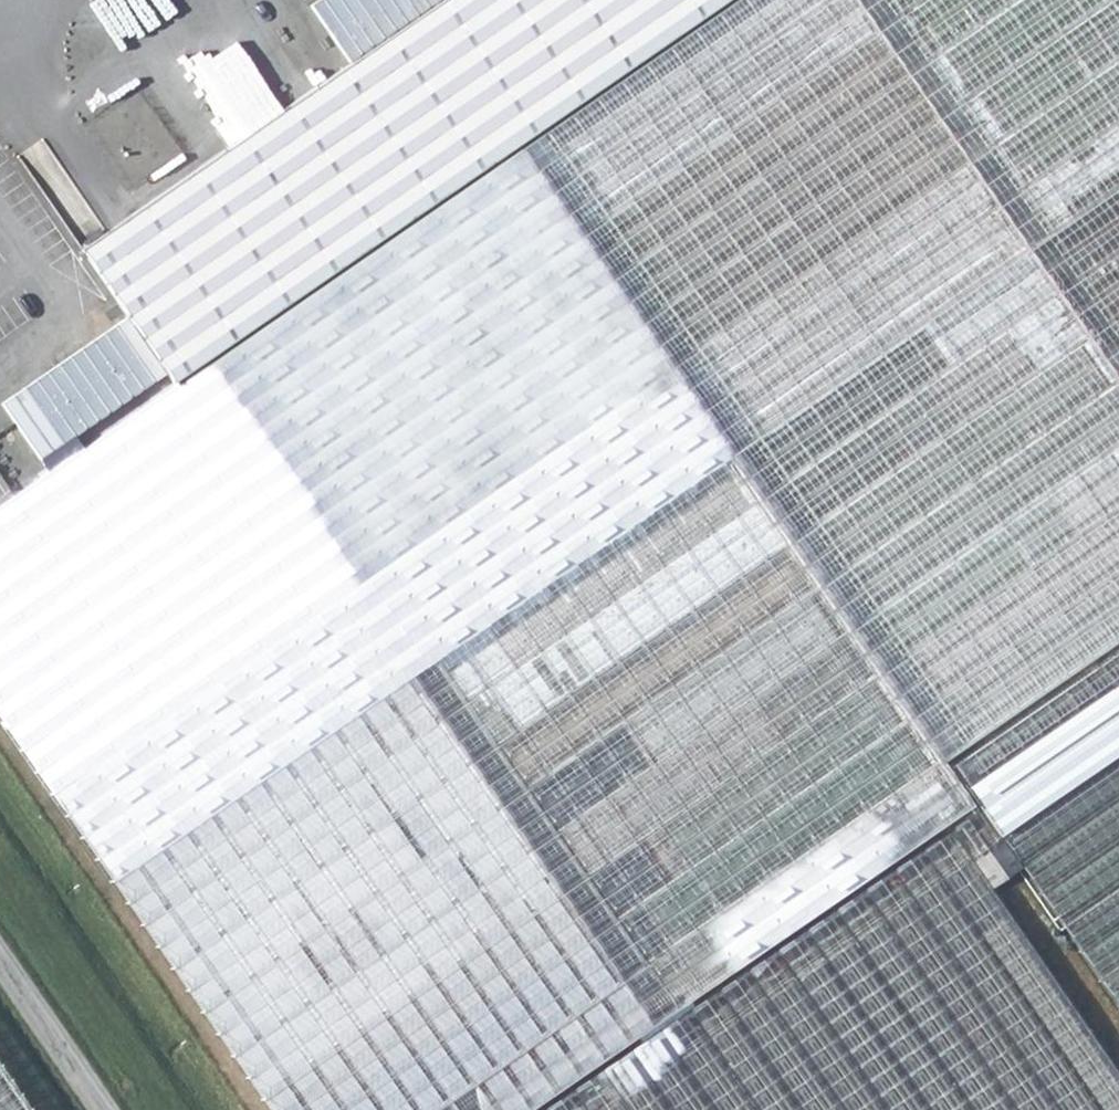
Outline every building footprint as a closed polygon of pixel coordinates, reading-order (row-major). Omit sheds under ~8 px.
[(739,0),(443,0),(77,249),(172,394),(524,150),(739,0)] [(1118,219),(1118,0),(739,0),(524,150),(753,475),(1118,219)] [(524,150),(172,394),(0,513),(0,715),(254,1109),(548,1109),(857,904),(963,834),(971,828),(753,475),(524,150)] [(753,475),(986,818),(1023,872),(1074,948),(1118,1011),(1118,219),(753,475)] [(1008,882),(1023,872),(986,818),(971,828),(1008,882)] [(974,850),(963,834),(857,904),(548,1109),(1118,1109),(1118,1063),(974,850)] [(1074,948),(1023,872),(1008,882),(1118,1044),(1118,1011),(1074,948)] [(0,1080),(0,1109),(21,1109),(0,1080)]
